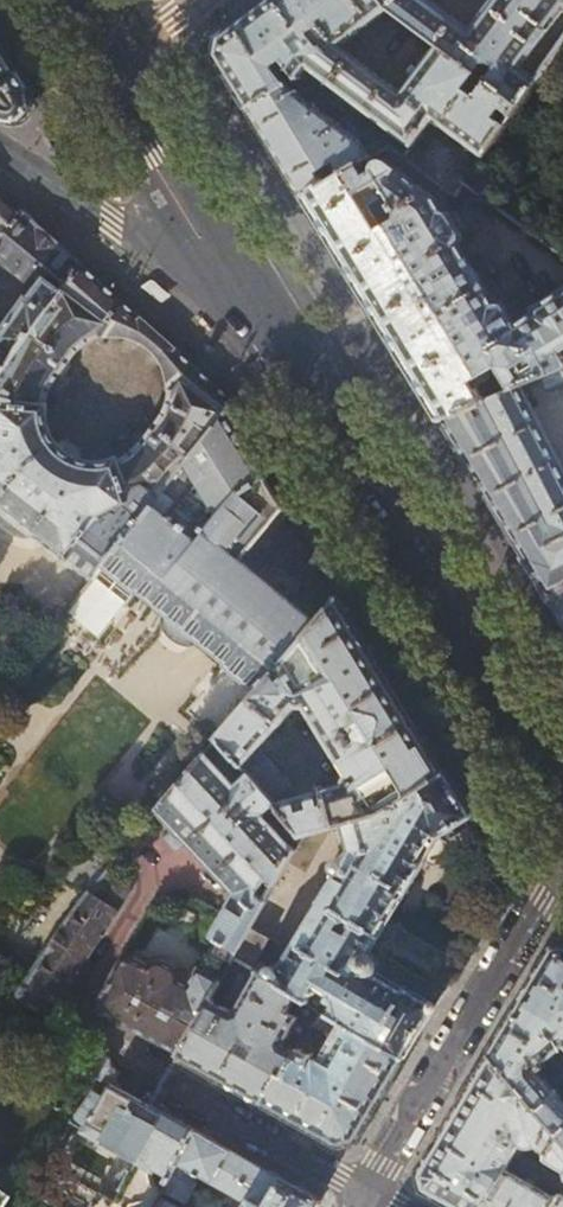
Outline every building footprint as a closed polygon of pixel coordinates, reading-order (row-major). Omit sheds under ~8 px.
[(389,9),(382,0),(269,0),(219,39),(216,56),(229,79),(248,109),(289,85),(300,78),(310,85),(315,80),(307,73),(311,70),(365,111),(380,122),(402,95),(341,48),(389,9)] [(389,9),(438,46),(452,56),(471,31),(431,0),(382,0),(389,9)] [(471,31),(452,56),(519,105),(562,43),(562,0),(493,0),(471,31)] [(0,44),(0,119),(3,121),(13,122),(19,122),(23,120),(29,116),(31,113),(34,105),(34,101),(33,97),(4,51),(0,44)] [(519,105),(452,56),(438,46),(402,95),(380,122),(365,111),(357,121),(382,141),(390,147),(455,196),(465,183),(519,105)] [(324,95),(310,85),(300,78),(289,85),(248,109),(275,153),(303,199),(359,164),(390,147),(382,141),(366,149),(362,142),(331,118),(339,107),(324,95)] [(373,168),(373,173),(366,176),(359,164),(303,199),(337,254),(425,400),(438,421),(487,401),(480,389),(477,387),(474,388),(471,383),(497,367),(512,390),(522,386),(562,369),(562,290),(533,309),(529,302),(520,307),(514,311),(517,317),(514,320),(503,300),(501,300),(501,299),(499,298),(496,299),(495,298),(492,299),(458,244),(460,243),(459,241),(461,239),(461,236),(462,235),(449,213),(448,214),(447,211),(446,211),(443,210),(442,210),(435,198),(388,161),(384,160),(378,162),(374,165),(373,168)] [(23,214),(0,194),(0,245),(23,214)] [(23,214),(0,245),(0,262),(36,289),(29,298),(27,297),(0,334),(0,338),(0,378),(81,265),(49,237),(23,214)] [(20,535),(25,536),(34,536),(68,562),(69,560),(94,580),(103,569),(227,416),(237,404),(155,331),(81,265),(0,378),(0,519),(1,521),(8,528),(13,531),(20,535)] [(522,386),(512,390),(487,401),(438,421),(439,422),(441,421),(491,504),(523,557),(521,558),(546,598),(562,626),(562,467),(522,386)] [(250,454),(227,416),(103,569),(157,610),(157,621),(158,624),(162,631),(167,637),(173,641),(181,643),(191,643),(197,642),(258,692),(318,622),(239,559),(252,544),(252,545),(268,527),(267,526),(283,508),(250,454)] [(318,622),(258,692),(218,740),(250,777),(275,806),(301,838),(331,829),(343,826),(381,815),(446,774),(396,692),(339,599),(318,622)] [(275,806),(250,777),(236,789),(205,755),(190,772),(199,783),(189,794),(180,784),(158,811),(131,843),(139,850),(166,818),(237,894),(215,935),(214,934),(212,938),(237,952),(251,928),(273,888),(265,879),(273,867),(280,876),(287,863),(294,851),(263,818),(275,806)] [(472,816),(446,774),(381,815),(343,826),(350,852),(344,862),(341,861),(338,862),(335,863),(334,865),(333,868),(333,871),(334,873),(337,875),(279,971),(278,969),(275,968),(271,968),(269,969),(267,971),(266,973),(266,978),(267,979),(321,1011),(348,1026),(404,1059),(428,1020),(436,1006),(406,989),(405,992),(377,976),(379,970),(379,962),(377,956),(371,952),(439,839),(472,816)] [(306,874),(331,829),(301,838),(294,851),(287,863),(306,874)] [(15,995),(48,1017),(117,912),(116,911),(130,891),(130,879),(128,877),(130,874),(120,867),(118,870),(117,869),(104,875),(65,921),(27,977),(15,995)] [(281,945),(251,928),(237,952),(234,957),(233,959),(257,973),(262,976),(281,945)] [(490,1055),(537,1110),(555,1095),(537,1073),(541,1067),(548,1060),(559,1073),(560,1072),(562,1069),(562,948),(553,949),(547,959),(518,1006),(490,1055)] [(210,1000),(216,990),(220,982),(221,980),(200,968),(190,986),(180,981),(179,972),(172,968),(166,965),(161,962),(159,963),(152,965),(149,971),(131,961),(121,963),(96,1008),(180,1053),(210,1000)] [(262,976),(257,973),(235,1012),(210,1000),(180,1053),(179,1056),(224,1081),(263,1103),(312,1025),(321,1011),(267,979),(262,976)] [(220,982),(216,990),(223,995),(228,986),(220,982)] [(404,1059),(348,1026),(323,1064),(317,1061),(333,1036),(312,1025),(263,1103),(339,1145),(356,1140),(378,1104),(404,1059)] [(81,1071),(100,1081),(120,1093),(124,1085),(117,1081),(121,1075),(112,1070),(111,1060),(98,1048),(96,1050),(81,1071)] [(418,1174),(423,1191),(452,1206),(562,1206),(562,1195),(559,1193),(556,1198),(506,1169),(520,1145),(524,1148),(529,1150),(534,1151),(539,1149),(549,1156),(547,1160),(548,1163),(562,1171),(562,1140),(537,1110),(490,1055),(451,1120),(418,1174)] [(100,1081),(72,1124),(139,1160),(136,1166),(131,1166),(125,1168),(121,1171),(118,1175),(116,1178),(115,1184),(115,1189),(119,1197),(117,1202),(99,1192),(91,1206),(154,1206),(195,1130),(171,1117),(151,1106),(149,1108),(142,1104),(120,1093),(100,1081)] [(555,1095),(537,1110),(562,1140),(562,1088),(555,1095)] [(146,1096),(142,1104),(149,1108),(151,1106),(154,1101),(146,1096)] [(237,1154),(195,1130),(154,1206),(177,1206),(175,1206),(179,1200),(185,1203),(197,1182),(196,1182),(199,1175),(248,1202),(245,1206),(316,1206),(320,1200),(237,1154)] [(0,1192),(0,1206),(1,1206),(8,1197),(0,1192)]
